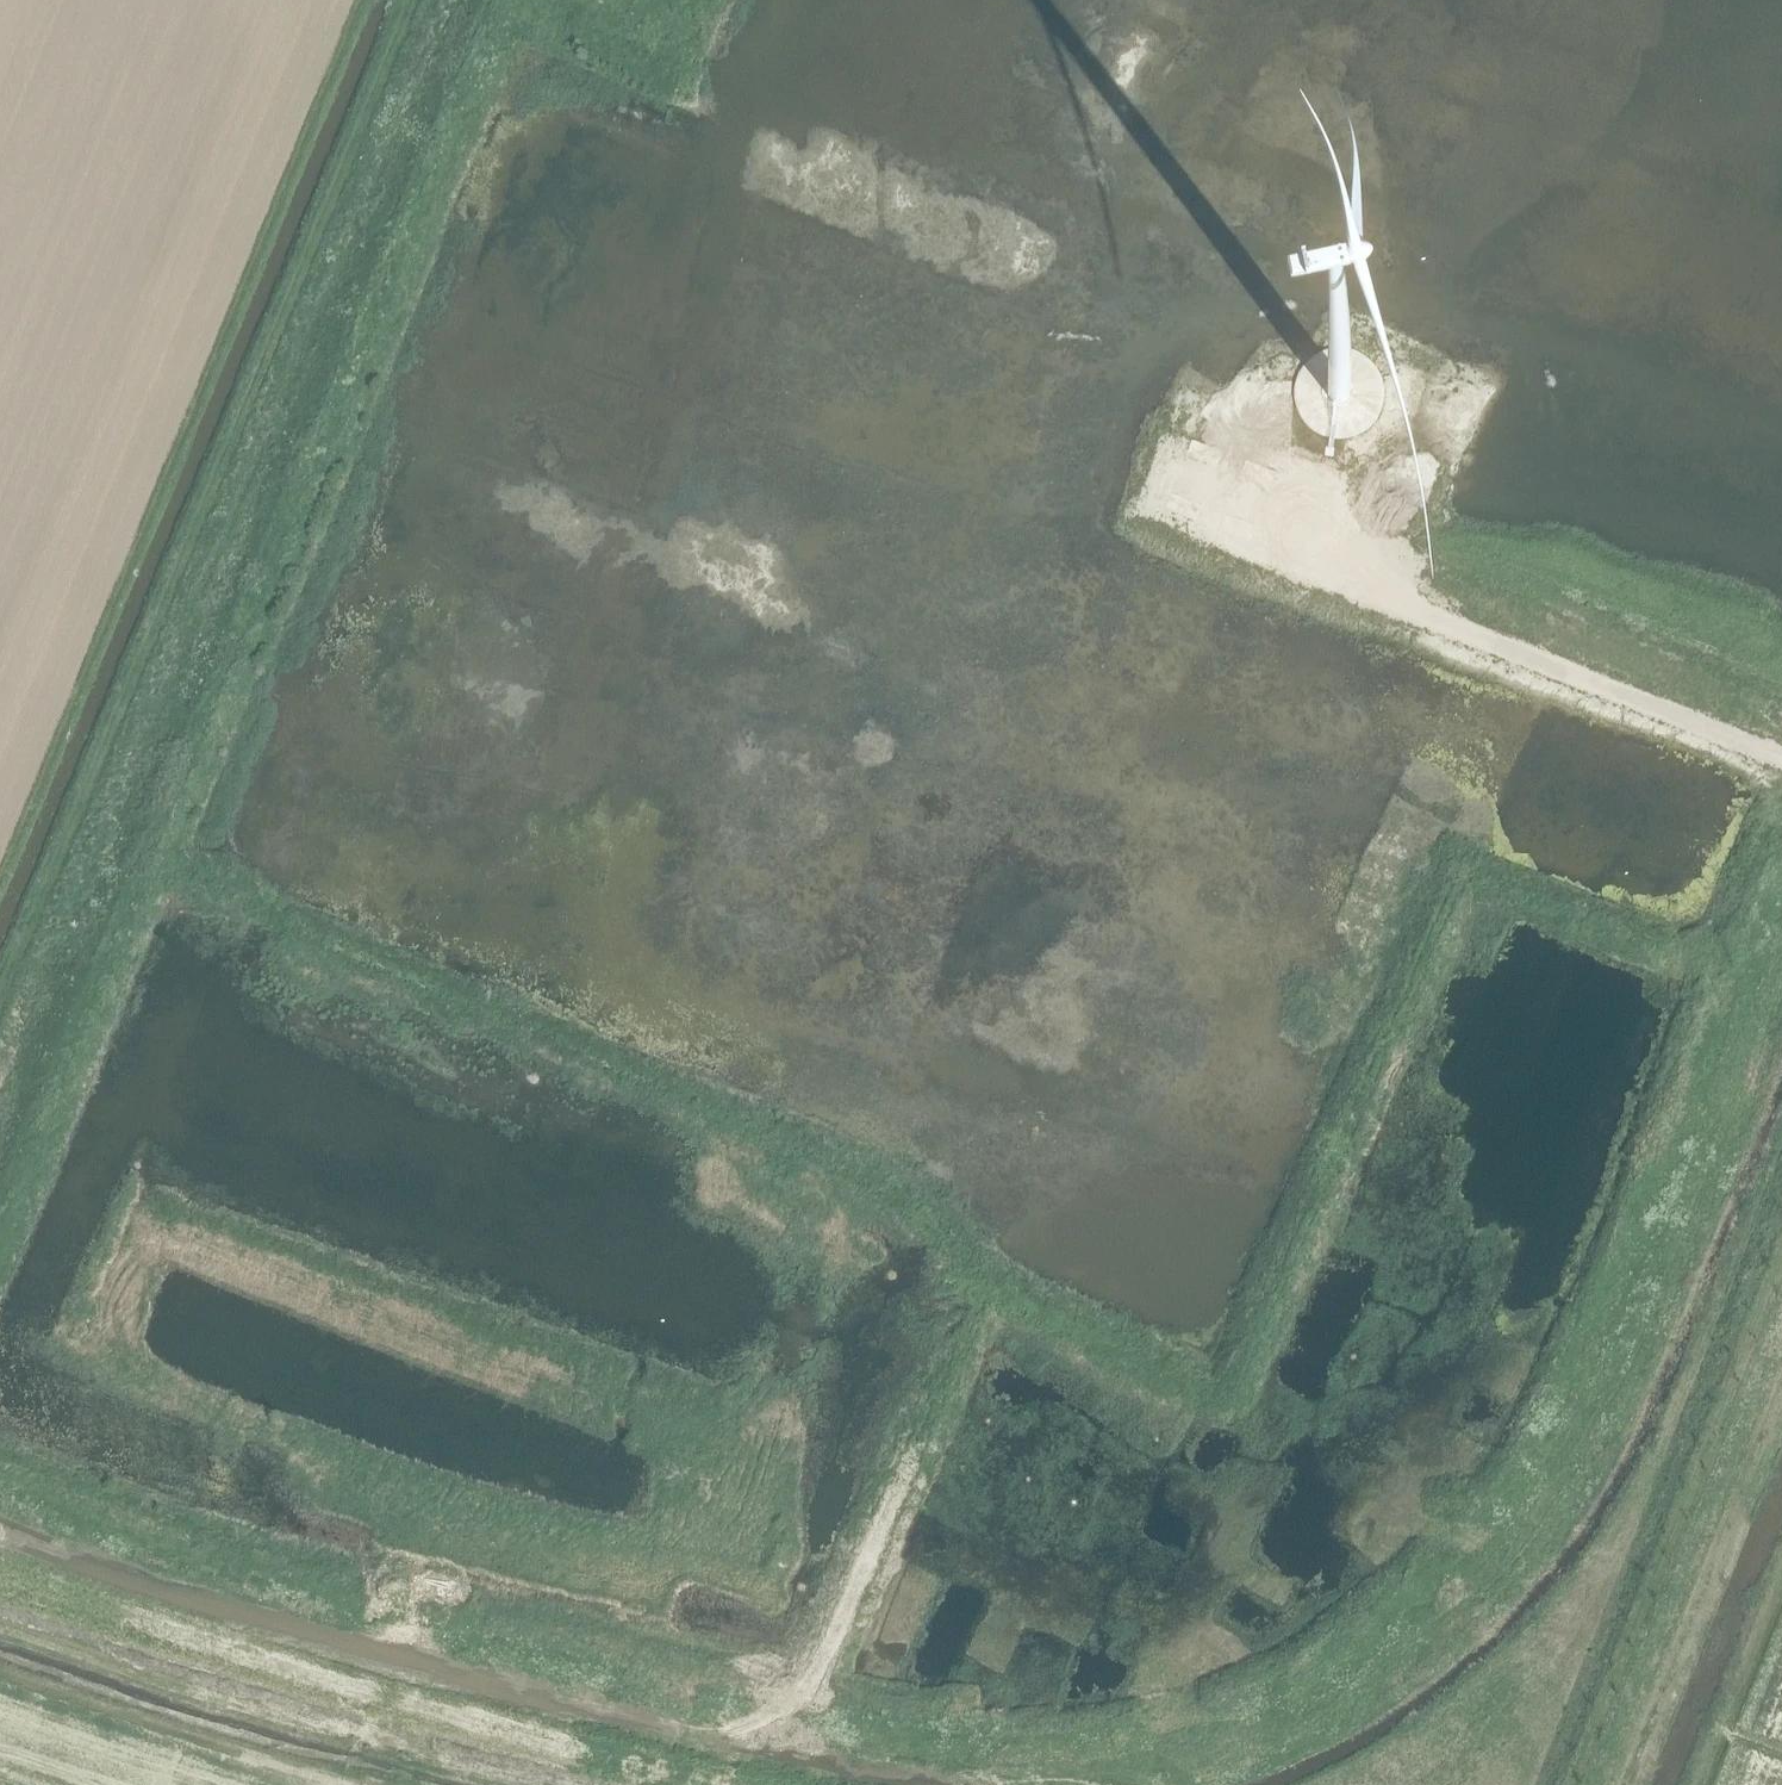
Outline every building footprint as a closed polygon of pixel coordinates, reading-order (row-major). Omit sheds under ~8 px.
[(1329,390),(1328,394),(1329,398),(1331,402),(1334,405),(1339,406),(1343,405),(1347,403),(1349,399),(1350,395),(1350,390),(1347,387),(1344,384),(1340,383),(1335,384),(1331,386),(1329,390)]
